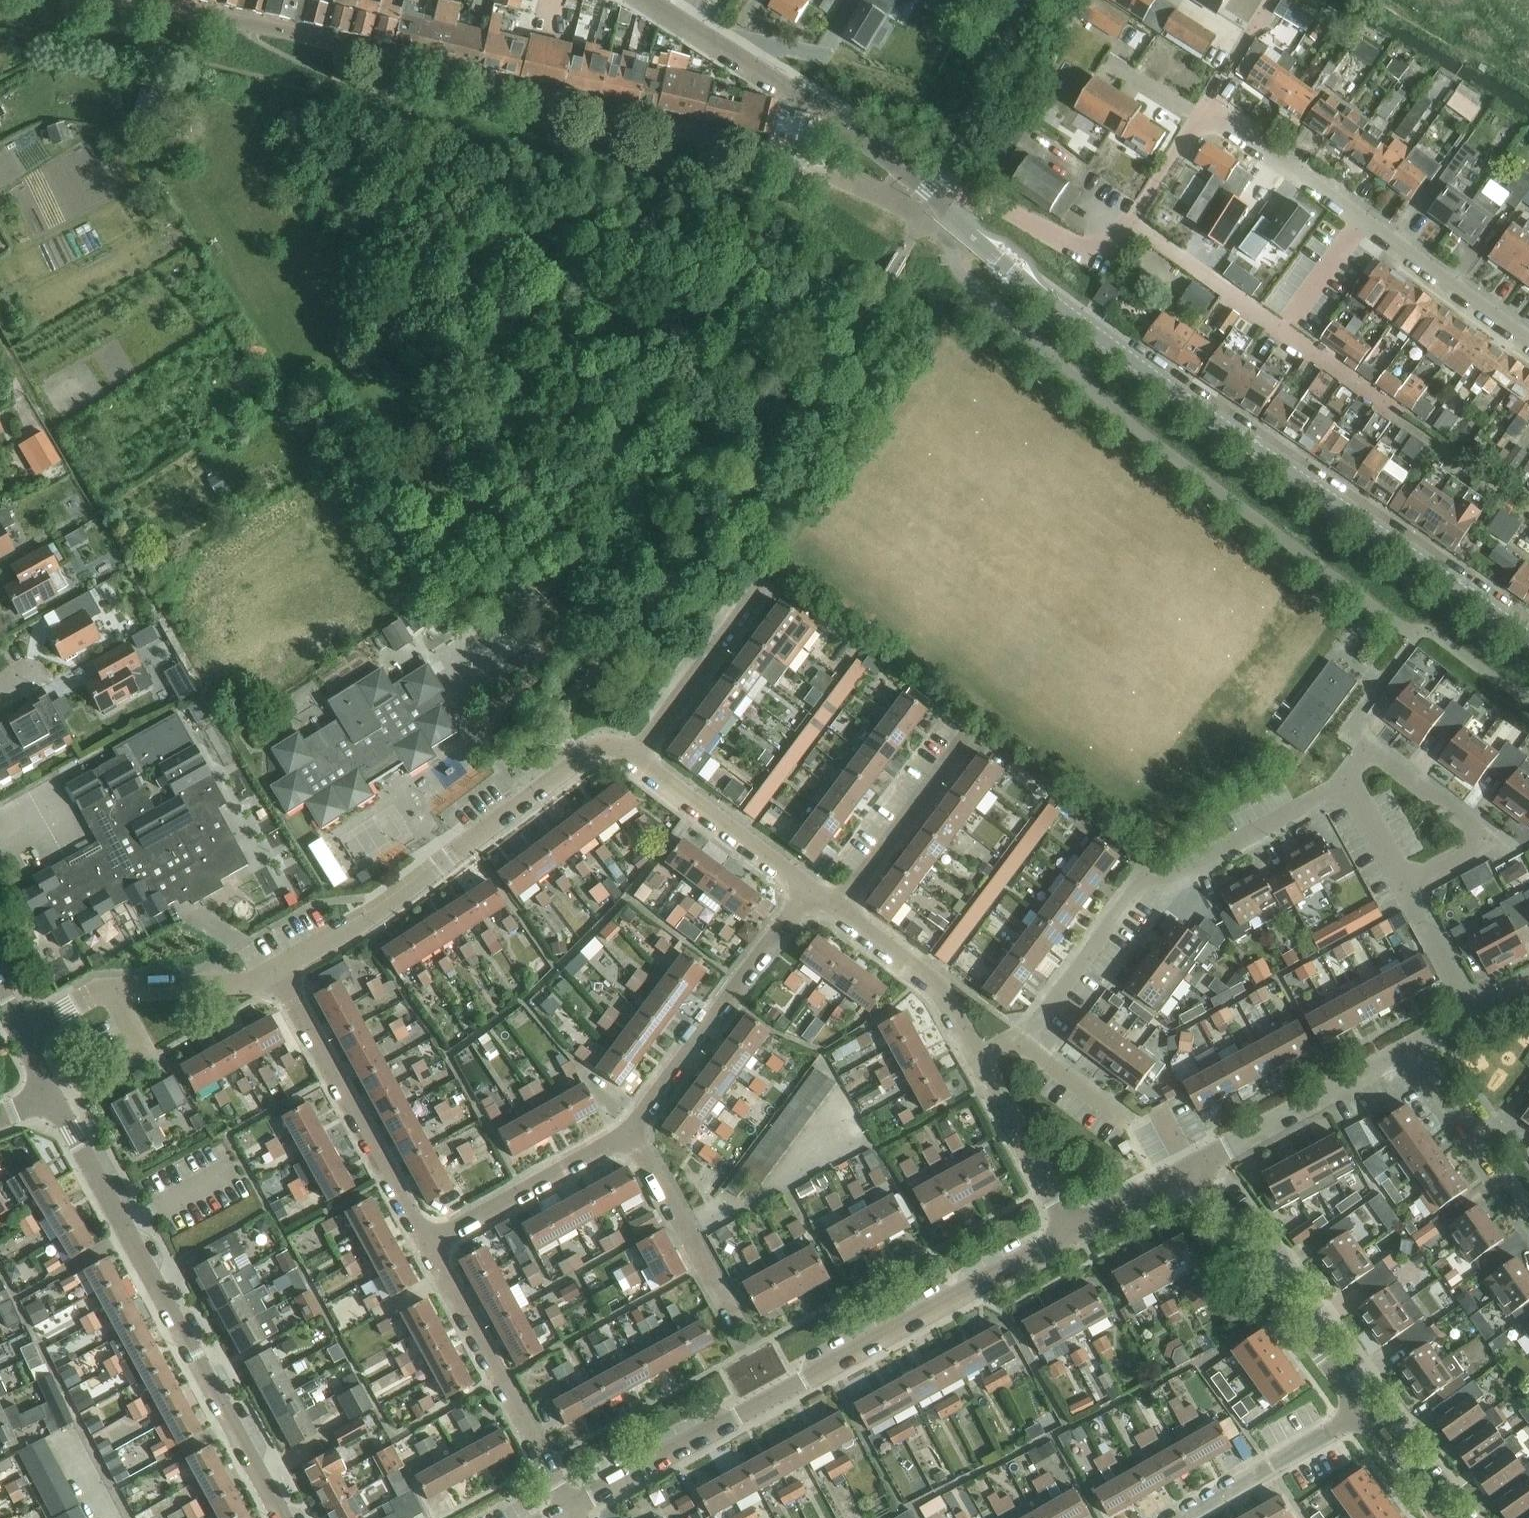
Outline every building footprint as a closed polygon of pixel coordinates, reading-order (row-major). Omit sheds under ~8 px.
[(236,8),(238,0),(217,0),(216,4),(236,8)] [(236,8),(264,14),(264,13),(267,0),(238,0),(236,8)] [(294,20),(298,0),(267,0),(264,13),(294,20)] [(294,20),(321,27),(327,4),(310,0),(298,0),(294,20)] [(325,28),(349,34),(357,0),(332,0),(325,28)] [(349,34),(370,40),(379,4),(368,1),(368,0),(357,0),(349,34)] [(379,4),(370,40),(394,45),(402,10),(391,7),(392,0),(380,0),(379,4)] [(403,3),(402,10),(394,45),(415,51),(424,15),(422,15),(413,13),(416,2),(405,0),(404,0),(403,3)] [(424,15),(415,51),(436,56),(449,1),(444,0),(437,0),(433,17),(424,15)] [(601,2),(595,0),(583,0),(580,11),(597,16),(601,2)] [(809,1),(827,13),(835,0),(774,0),(770,6),(796,22),(809,1)] [(844,38),(867,52),(873,42),(880,46),(889,32),(881,27),(897,2),(893,0),(867,0),(844,38)] [(946,10),(951,0),(928,0),(946,10)] [(1081,16),(1106,31),(1118,12),(1100,0),(1091,0),(1081,16)] [(1142,20),(1153,0),(1108,0),(1142,20)] [(1216,13),(1225,0),(1196,0),(1216,13)] [(1308,35),(1318,21),(1284,0),(1283,0),(1275,13),(1307,33),(1306,34),(1308,35)] [(460,4),(449,1),(436,56),(458,62),(466,26),(455,23),(460,4)] [(621,7),(620,9),(617,22),(629,25),(632,14),(621,7)] [(1178,7),(1167,25),(1208,52),(1220,32),(1178,7)] [(501,15),(492,13),(491,13),(487,31),(488,31),(479,67),(500,72),(509,36),(497,33),(501,15)] [(1326,26),(1318,21),(1308,35),(1316,40),(1326,26)] [(487,31),(466,26),(458,62),(479,67),(488,31),(487,31)] [(572,46),(539,38),(529,36),(527,40),(509,36),(500,72),(539,81),(563,87),(569,58),(572,46)] [(1360,39),(1350,53),(1356,56),(1371,66),(1380,52),(1360,39)] [(1247,82),(1265,95),(1292,57),(1286,53),(1283,57),(1258,40),(1237,73),(1248,81),(1247,82)] [(563,87),(582,91),(593,45),(586,44),(582,61),(569,58),(563,87)] [(582,91),(600,95),(610,53),(598,51),(599,47),(593,45),(582,91)] [(1338,69),(1326,85),(1333,90),(1356,56),(1350,53),(1349,51),(1337,69),(1338,69)] [(656,71),(645,69),(637,104),(658,109),(672,112),(681,73),(684,74),(689,58),(666,52),(665,56),(660,55),(656,71)] [(600,95),(619,99),(630,54),(622,53),(621,56),(610,53),(600,95)] [(630,54),(619,99),(637,104),(645,69),(648,58),(630,54)] [(1265,95),(1282,108),(1301,82),(1290,74),(1299,62),(1292,57),(1265,95)] [(1385,72),(1399,81),(1410,65),(1402,60),(1400,63),(1394,59),(1385,72)] [(1300,121),(1326,85),(1338,69),(1337,69),(1331,64),(1321,78),(1312,90),(1301,82),(1282,108),(1300,121)] [(681,73),(672,112),(736,127),(741,106),(740,106),(706,98),(710,80),(684,74),(681,73)] [(1095,78),(1076,109),(1078,110),(1123,138),(1123,137),(1152,155),(1166,134),(1137,116),(1142,107),(1095,78)] [(1394,91),(1377,114),(1386,121),(1409,90),(1403,85),(1397,93),(1394,91)] [(1357,96),(1345,88),(1339,95),(1351,104),(1357,96)] [(741,106),(736,127),(772,136),(778,113),(777,113),(779,104),(743,92),(740,106),(741,106)] [(1479,107),(1456,92),(1449,104),(1475,120),(1480,112),(1479,107)] [(1423,95),(1396,132),(1406,140),(1433,102),(1423,95)] [(1304,123),(1326,139),(1342,116),(1335,111),(1340,104),(1332,97),(1326,105),(1321,101),(1304,123)] [(807,144),(813,122),(778,113),(772,136),(807,144)] [(1326,139),(1347,154),(1363,132),(1356,126),(1361,119),(1352,113),(1347,120),(1342,116),(1326,139)] [(46,128),(52,146),(70,141),(64,122),(46,128)] [(1017,148),(1028,131),(1016,123),(1005,140),(1017,148)] [(1347,154),(1368,170),(1385,147),(1377,142),(1383,135),(1374,128),(1369,136),(1363,132),(1347,154)] [(1221,189),(1227,193),(1244,165),(1207,142),(1195,162),(1215,175),(1213,179),(1223,185),(1221,189)] [(1368,170),(1389,185),(1406,163),(1398,157),(1404,150),(1399,146),(1400,145),(1395,142),(1389,151),(1385,147),(1368,170)] [(1466,143),(1446,171),(1456,178),(1469,161),(1475,165),(1482,155),(1466,143)] [(1062,221),(1082,192),(1018,148),(998,176),(1062,221)] [(1410,201),(1432,171),(1416,159),(1410,166),(1406,163),(1389,185),(1410,201)] [(1521,170),(1508,189),(1513,193),(1506,202),(1517,209),(1528,192),(1528,175),(1521,170)] [(1448,228),(1452,231),(1472,203),(1452,188),(1451,188),(1445,195),(1432,213),(1449,226),(1448,228)] [(1479,195),(1452,231),(1473,247),(1498,213),(1489,207),(1491,204),(1479,195)] [(1265,205),(1243,237),(1265,251),(1271,242),(1289,254),(1315,218),(1289,200),(1279,214),(1265,205)] [(1528,240),(1528,221),(1521,232),(1513,225),(1489,258),(1506,271),(1528,240)] [(1506,271),(1523,283),(1528,274),(1528,240),(1506,271)] [(1381,263),(1357,296),(1375,309),(1399,276),(1381,263)] [(1375,309),(1393,323),(1417,289),(1399,276),(1375,309)] [(1215,297),(1194,283),(1182,299),(1203,314),(1215,297)] [(1106,286),(1097,300),(1096,300),(1109,308),(1118,294),(1106,286)] [(1393,323),(1411,336),(1435,302),(1417,289),(1393,323)] [(1161,315),(1144,341),(1176,362),(1195,335),(1177,323),(1184,312),(1167,302),(1159,313),(1161,315)] [(1429,349),(1453,316),(1435,302),(1411,336),(1429,349)] [(1227,334),(1240,316),(1230,308),(1216,327),(1227,334)] [(1447,363),(1471,329),(1453,316),(1429,349),(1447,363)] [(1321,341),(1341,355),(1355,336),(1334,322),(1321,341)] [(1200,378),(1220,391),(1244,355),(1245,355),(1254,342),(1235,329),(1226,342),(1225,342),(1200,378)] [(1471,329),(1447,363),(1464,375),(1473,364),(1489,342),(1471,329)] [(254,335),(243,342),(255,359),(265,353),(254,335)] [(1176,362),(1197,376),(1216,348),(1199,337),(1199,338),(1195,335),(1176,362)] [(1355,337),(1355,336),(1341,355),(1348,359),(1346,363),(1357,371),(1369,353),(1353,341),(1355,337)] [(1382,338),(1358,371),(1372,381),(1379,371),(1372,367),(1390,343),(1382,338)] [(1483,388),(1507,355),(1489,342),(1473,364),(1484,372),(1476,383),(1483,388)] [(1263,367),(1245,355),(1244,355),(1220,391),(1239,404),(1263,367)] [(1259,417),(1283,380),(1291,367),(1273,355),(1265,368),(1263,367),(1239,404),(1259,417)] [(1507,355),(1483,388),(1490,393),(1498,383),(1508,390),(1525,368),(1507,355)] [(1304,371),(1309,364),(1301,359),(1297,366),(1298,366),(1294,372),(1301,375),(1303,371),(1304,371)] [(1528,401),(1528,371),(1525,368),(1508,390),(1519,398),(1511,409),(1519,415),(1528,401)] [(1386,370),(1375,384),(1394,398),(1404,383),(1386,370)] [(1326,402),(1340,383),(1324,371),(1309,390),(1326,402)] [(1409,380),(1396,399),(1406,406),(1412,411),(1422,397),(1426,392),(1409,380)] [(1343,385),(1328,406),(1344,418),(1351,409),(1351,408),(1356,401),(1359,397),(1343,385)] [(1262,419),(1280,432),(1300,402),(1283,391),(1279,396),(1278,396),(1262,419)] [(1422,397),(1412,411),(1427,421),(1436,408),(1422,397)] [(1356,401),(1351,408),(1358,412),(1363,405),(1356,401)] [(1519,415),(1525,419),(1528,414),(1528,401),(1519,415)] [(1280,432),(1298,444),(1318,415),(1300,402),(1280,432)] [(1337,428),(1324,419),(1330,411),(1324,407),(1318,415),(1298,444),(1316,457),(1337,428)] [(1448,435),(1460,419),(1447,409),(1435,426),(1448,435)] [(1377,414),(1364,433),(1377,442),(1390,424),(1377,414)] [(1464,442),(1473,429),(1462,422),(1453,436),(1464,442)] [(1337,429),(1337,428),(1316,457),(1334,469),(1348,447),(1353,440),(1337,429)] [(44,430),(27,440),(44,469),(61,459),(44,430)] [(1401,430),(1394,441),(1401,446),(1408,435),(1401,430)] [(1334,469),(1352,481),(1373,450),(1355,437),(1353,440),(1348,447),(1334,469)] [(1491,450),(1481,442),(1472,454),(1483,462),(1491,450)] [(1506,484),(1528,453),(1516,445),(1494,476),(1506,484)] [(1391,461),(1373,450),(1352,481),(1369,493),(1382,473),(1391,461)] [(1369,493),(1388,506),(1401,487),(1410,473),(1391,461),(1382,473),(1369,493)] [(218,472),(205,480),(216,497),(229,489),(218,472)] [(1400,514),(1418,527),(1445,489),(1427,476),(1414,493),(1404,487),(1391,507),(1400,513),(1400,514)] [(1418,527),(1436,539),(1463,501),(1445,489),(1418,527)] [(1481,514),(1463,501),(1436,539),(1454,552),(1481,514)] [(13,551),(3,532),(15,525),(9,513),(13,512),(15,516),(22,513),(16,503),(0,510),(0,558),(13,551)] [(1502,509),(1487,530),(1508,545),(1523,523),(1502,509)] [(17,582),(5,589),(20,615),(22,614),(24,618),(34,612),(33,608),(56,595),(56,594),(68,587),(58,570),(58,569),(46,548),(10,568),(17,582)] [(1528,604),(1528,564),(1526,562),(1507,589),(1528,604)] [(48,634),(63,660),(65,659),(67,662),(78,657),(76,653),(100,640),(89,621),(101,614),(89,592),(65,606),(73,620),(48,634)] [(787,609),(778,602),(763,622),(799,648),(814,630),(810,627),(817,617),(794,600),(787,609)] [(381,630),(394,651),(413,639),(400,618),(381,630)] [(763,622),(749,640),(772,657),(785,667),(799,648),(763,622)] [(151,626),(132,637),(139,649),(158,638),(151,626)] [(749,640),(735,659),(758,676),(772,657),(749,640)] [(98,679),(86,686),(99,708),(101,712),(104,711),(105,714),(116,709),(115,708),(114,705),(138,692),(150,685),(140,666),(128,644),(103,658),(91,664),(98,679)] [(744,695),(753,701),(767,682),(758,676),(735,659),(721,678),(744,695)] [(859,678),(867,668),(856,659),(848,670),(859,678)] [(1403,695),(1384,719),(1402,733),(1427,700),(1431,695),(1421,687),(1426,680),(1414,671),(1418,665),(1409,659),(1405,665),(1405,664),(1389,685),(1403,695)] [(1331,718),(1358,682),(1331,661),(1304,697),(1331,718)] [(179,663),(164,671),(180,700),(195,691),(179,663)] [(380,668),(327,702),(338,720),(304,741),(299,732),(271,749),(288,775),(270,787),(287,814),(305,803),(322,829),(375,796),(369,786),(403,764),(410,774),(437,757),(431,748),(458,732),(435,697),(444,691),(426,663),(392,685),(380,668)] [(818,670),(809,682),(822,691),(831,679),(818,670)] [(852,687),(859,678),(848,670),(841,679),(852,687)] [(730,714),(744,695),(721,678),(707,697),(730,714)] [(845,697),(852,687),(841,679),(834,688),(845,697)] [(813,687),(804,699),(815,708),(824,696),(813,687)] [(16,775),(34,765),(30,758),(53,745),(57,752),(72,743),(42,688),(34,693),(40,704),(0,726),(0,784),(16,775)] [(838,706),(845,697),(834,688),(827,698),(838,706)] [(1476,692),(1469,701),(1479,709),(1486,700),(1476,692)] [(909,731),(924,711),(901,694),(887,714),(909,731)] [(205,697),(192,704),(200,717),(212,710),(205,697)] [(716,733),(730,714),(707,697),(693,716),(716,733)] [(1277,733),(1305,754),(1331,718),(1304,697),(1277,733)] [(831,716),(838,706),(827,698),(820,707),(831,716)] [(1427,700),(1402,733),(1420,746),(1438,721),(1448,729),(1458,716),(1463,708),(1453,700),(1447,708),(1444,712),(1427,700)] [(824,725),(831,716),(820,707),(813,717),(824,725)] [(1457,736),(1439,760),(1457,774),(1481,741),(1464,728),(1468,723),(1473,716),(1463,708),(1458,716),(1448,729),(1457,736)] [(38,887),(22,896),(44,937),(53,933),(62,949),(103,926),(99,918),(129,901),(134,909),(142,904),(151,920),(168,911),(166,907),(188,896),(192,904),(223,888),(220,882),(249,866),(217,809),(226,804),(176,714),(112,749),(117,759),(66,787),(102,851),(55,877),(51,869),(33,879),(38,887)] [(895,749),(909,731),(887,714),(873,733),(895,749)] [(702,751),(716,733),(693,716),(680,734),(702,751)] [(817,734),(824,725),(813,717),(806,726),(817,734)] [(810,744),(817,734),(806,726),(799,735),(810,744)] [(881,768),(895,749),(873,733),(859,751),(881,768)] [(697,777),(711,757),(702,751),(680,734),(665,754),(697,777)] [(803,753),(810,744),(799,735),(792,745),(803,753)] [(1481,741),(1457,774),(1474,787),(1496,759),(1506,766),(1518,750),(1507,742),(1502,749),(1498,754),(1481,741)] [(796,762),(803,753),(792,745),(785,754),(796,762)] [(764,750),(757,761),(765,767),(773,757),(764,750)] [(812,750),(803,761),(809,765),(817,754),(812,750)] [(1494,802),(1511,815),(1528,792),(1528,765),(1525,762),(1528,758),(1518,750),(1506,766),(1502,770),(1512,777),(1494,802)] [(867,787),(881,768),(859,751),(845,770),(867,787)] [(789,772),(796,762),(785,754),(778,763),(789,772)] [(989,791),(1004,771),(981,755),(966,774),(989,791)] [(782,781),(789,772),(778,763),(771,773),(782,781)] [(854,805),(867,787),(845,770),(831,789),(854,805)] [(775,791),(782,781),(771,773),(764,782),(775,791)] [(975,810),(989,791),(966,774),(952,793),(975,810)] [(733,779),(722,792),(736,802),(746,789),(733,779)] [(615,820),(636,805),(619,782),(598,798),(615,820)] [(768,800),(775,791),(764,782),(757,792),(768,800)] [(840,824),(854,805),(831,789),(817,807),(840,824)] [(761,809),(768,800),(757,792),(750,801),(761,809)] [(1528,829),(1528,792),(1511,815),(1528,829)] [(961,829),(975,810),(952,793),(938,812),(961,829)] [(1055,794),(1048,804),(1049,806),(1055,810),(1063,800),(1055,794)] [(595,836),(615,820),(598,798),(578,813),(595,836)] [(1053,824),(1061,814),(1061,813),(1070,820),(1078,810),(1063,800),(1055,810),(1049,806),(1042,816),(1053,824)] [(754,819),(761,809),(750,801),(743,810),(754,819)] [(826,843),(840,824),(817,807),(803,826),(826,843)] [(947,848),(961,829),(938,812),(924,831),(947,848)] [(575,851),(595,836),(578,813),(558,829),(575,851)] [(632,820),(645,835),(654,828),(641,813),(632,820)] [(1046,834),(1053,824),(1042,816),(1035,825),(1046,834)] [(1039,843),(1046,834),(1035,825),(1028,835),(1039,843)] [(812,862),(826,843),(803,826),(789,845),(812,862)] [(555,866),(575,851),(558,829),(538,844),(555,866)] [(614,836),(626,851),(635,844),(623,829),(614,836)] [(933,867),(947,848),(924,831),(910,850),(933,867)] [(1032,852),(1039,843),(1028,835),(1021,844),(1032,852)] [(321,837),(308,845),(333,886),(347,878),(321,837)] [(1302,848),(1321,882),(1331,876),(1336,882),(1354,872),(1343,851),(1332,857),(1322,837),(1302,848)] [(664,862),(684,877),(701,854),(681,839),(664,862)] [(1105,877),(1120,857),(1097,841),(1083,860),(1105,877)] [(535,881),(555,866),(538,844),(518,859),(535,881)] [(594,852),(619,884),(627,880),(610,857),(612,856),(604,844),(594,852)] [(1025,862),(1032,852),(1021,844),(1014,853),(1025,862)] [(1277,875),(1294,905),(1312,895),(1310,888),(1321,882),(1302,848),(1282,859),(1288,870),(1277,875)] [(919,886),(933,867),(910,850),(896,869),(919,886)] [(647,861),(641,853),(631,861),(637,869),(647,861)] [(1018,871),(1025,862),(1014,853),(1006,863),(1018,871)] [(720,868),(701,854),(684,877),(703,891),(720,868)] [(515,897),(535,881),(518,859),(498,874),(515,897)] [(583,859),(574,866),(582,877),(591,870),(583,859)] [(1091,896),(1105,877),(1083,860),(1069,879),(1091,896)] [(985,861),(978,869),(986,875),(993,867),(985,861)] [(1521,862),(1513,867),(1518,876),(1522,877),(1528,874),(1521,862)] [(1011,881),(1018,871),(1006,863),(999,872),(1011,881)] [(739,882),(720,868),(703,891),(722,905),(739,882)] [(365,869),(356,876),(360,883),(370,876),(365,869)] [(905,904),(919,886),(896,869),(882,887),(905,904)] [(1261,870),(1241,881),(1260,915),(1265,924),(1285,913),(1283,911),(1294,905),(1282,884),(1277,875),(1267,881),(1261,870)] [(654,894),(665,879),(656,872),(650,880),(647,878),(642,884),(645,887),(654,894)] [(1004,890),(1011,881),(999,872),(992,882),(1004,890)] [(572,886),(564,875),(554,881),(563,893),(572,886)] [(609,878),(601,884),(609,895),(611,897),(612,896),(614,900),(621,895),(609,878)] [(1077,914),(1091,896),(1069,879),(1055,898),(1077,914)] [(488,881),(467,895),(482,918),(504,904),(488,881)] [(1260,915),(1241,881),(1222,892),(1232,911),(1222,917),(1235,942),(1247,935),(1245,932),(1251,928),(1250,921),(1260,915)] [(759,897),(739,882),(722,905),(742,919),(759,897)] [(997,899),(1004,890),(992,882),(985,891),(997,899)] [(600,883),(589,891),(598,903),(609,895),(601,884),(600,883)] [(890,923),(905,904),(882,887),(868,907),(890,923)] [(552,902),(543,890),(534,897),(543,909),(552,902)] [(989,909),(997,899),(985,891),(978,900),(989,909)] [(1434,891),(1431,903),(1443,906),(1446,894),(1434,891)] [(1523,920),(1528,917),(1528,892),(1524,894),(1523,892),(1511,898),(1523,920)] [(467,895),(446,909),(461,932),(482,918),(467,895)] [(687,895),(679,905),(687,912),(695,902),(687,895)] [(1063,933),(1077,914),(1055,898),(1041,917),(1063,933)] [(1501,907),(1482,917),(1488,927),(1508,964),(1527,953),(1513,926),(1523,920),(1511,898),(1500,904),(1501,907)] [(960,900),(953,909),(959,914),(966,904),(960,900)] [(982,918),(989,909),(978,900),(971,910),(982,918)] [(1383,915),(1375,901),(1359,909),(1367,924),(1383,915)] [(704,908),(695,902),(687,912),(696,919),(704,908)] [(627,908),(619,917),(628,924),(636,915),(627,908)] [(446,909),(425,923),(440,946),(461,932),(446,909)] [(975,927),(982,918),(971,910),(964,919),(975,927)] [(931,913),(926,919),(943,931),(949,923),(937,915),(936,917),(931,913)] [(500,921),(508,933),(518,927),(510,915),(500,921)] [(1049,952),(1063,933),(1041,917),(1027,935),(1049,952)] [(1176,921),(1163,938),(1190,959),(1194,961),(1195,960),(1209,941),(1219,948),(1226,940),(1219,928),(1206,918),(1199,928),(1196,926),(1191,932),(1176,921)] [(968,937),(975,927),(964,919),(957,928),(968,937)] [(911,921),(904,929),(916,938),(922,930),(911,921)] [(1393,932),(1387,921),(1379,925),(1385,936),(1393,932)] [(425,923),(404,937),(419,960),(440,946),(425,923)] [(1508,964),(1488,927),(1469,938),(1462,924),(1451,931),(1463,953),(1474,947),(1488,974),(1508,964)] [(726,940),(733,930),(725,925),(717,934),(726,940)] [(1377,940),(1385,936),(1379,925),(1371,929),(1377,940)] [(497,942),(489,928),(480,934),(487,947),(497,942)] [(961,946),(968,937),(957,928),(950,938),(961,946)] [(1325,928),(1311,936),(1319,951),(1321,949),(1332,943),(1333,943),(1325,928)] [(1034,971),(1049,952),(1027,935),(1013,954),(1034,971)] [(404,937),(381,951),(396,974),(419,960),(404,937)] [(654,946),(664,954),(671,945),(661,938),(654,946)] [(820,938),(803,960),(826,977),(843,955),(820,938)] [(955,955),(961,946),(950,938),(943,947),(955,955)] [(1163,938),(1151,955),(1184,980),(1198,962),(1195,960),(1194,961),(1190,959),(1163,938)] [(564,941),(550,944),(553,956),(566,953),(564,941)] [(1347,957),(1355,952),(1349,941),(1341,946),(1347,957)] [(458,949),(471,969),(480,963),(476,955),(476,954),(469,942),(458,949)] [(1339,961),(1347,957),(1341,946),(1333,950),(1339,961)] [(947,965),(955,955),(943,947),(936,957),(947,965)] [(1301,961),(1294,948),(1283,954),(1290,967),(1301,961)] [(99,952),(88,958),(94,969),(105,963),(99,952)] [(682,953),(667,973),(689,990),(704,970),(682,953)] [(1021,989),(1034,971),(1013,954),(999,973),(1021,989)] [(865,972),(843,955),(826,977),(848,994),(865,972)] [(1172,996),(1184,980),(1151,955),(1139,971),(1172,996)] [(1416,994),(1436,983),(1421,955),(1401,966),(1416,994)] [(444,974),(454,968),(446,956),(436,962),(444,974)] [(535,960),(534,968),(537,976),(547,970),(542,957),(535,960)] [(1274,976),(1264,959),(1249,968),(1258,985),(1274,976)] [(1309,977),(1317,973),(1311,962),(1303,966),(1309,977)] [(327,989),(315,996),(327,1017),(350,1004),(339,983),(350,977),(343,964),(320,976),(327,989)] [(1302,982),(1309,977),(1303,966),(1296,971),(1302,982)] [(1397,1004),(1416,994),(1401,966),(1382,976),(1397,1004)] [(424,989),(435,981),(426,968),(415,976),(424,989)] [(638,968),(632,977),(642,984),(648,975),(638,968)] [(1159,1013),(1172,996),(1139,971),(1126,988),(1153,1008),(1159,1013)] [(888,989),(865,972),(848,994),(871,1011),(888,989)] [(675,1009),(689,990),(667,973),(652,992),(675,1009)] [(795,990),(803,980),(794,973),(786,983),(795,990)] [(1006,1008),(1021,989),(999,973),(985,992),(1006,1008)] [(1378,1014),(1397,1004),(1382,976),(1363,987),(1378,1014)] [(370,992),(383,985),(379,977),(366,984),(370,992)] [(635,993),(642,984),(632,977),(625,986),(635,993)] [(374,1000),(396,988),(392,980),(383,985),(370,992),(374,1000)] [(1242,983),(1230,989),(1235,997),(1246,991),(1242,983)] [(1271,998),(1265,987),(1257,991),(1263,1003),(1271,998)] [(1359,1025),(1378,1014),(1363,987),(1344,997),(1359,1025)] [(1223,1003),(1235,997),(1230,989),(1219,995),(1223,1003)] [(827,998),(817,990),(807,1002),(817,1010),(827,998)] [(1255,1007),(1263,1003),(1257,991),(1249,996),(1255,1007)] [(660,1028),(675,1009),(652,992),(638,1011),(660,1028)] [(1119,1009),(1125,1002),(1114,994),(1109,1002),(1119,1009)] [(549,997),(540,1006),(549,1016),(559,1007),(549,997)] [(1340,1035),(1359,1025),(1344,997),(1325,1007),(1340,1035)] [(1129,1009),(1139,1017),(1145,1010),(1135,1002),(1129,1009)] [(362,1025),(350,1004),(327,1017),(338,1038),(362,1025)] [(1202,1004),(1191,1010),(1196,1018),(1207,1012),(1202,1004)] [(610,1005),(603,1014),(613,1022),(621,1013),(610,1005)] [(849,1014),(839,1007),(830,1018),(840,1025),(849,1014)] [(1321,1045),(1340,1035),(1325,1007),(1306,1018),(1321,1045)] [(1225,1023),(1233,1019),(1227,1008),(1219,1012),(1225,1023)] [(774,1010),(768,1018),(776,1024),(782,1016),(774,1010)] [(1149,1025),(1155,1017),(1145,1010),(1139,1017),(1149,1025)] [(1184,1024),(1196,1018),(1191,1010),(1180,1017),(1184,1024)] [(646,1047),(660,1028),(638,1011),(624,1031),(646,1047)] [(1218,1028),(1225,1023),(1219,1012),(1211,1016),(1218,1028)] [(881,1026),(893,1048),(918,1035),(906,1013),(881,1026)] [(607,1030),(613,1022),(603,1014),(596,1022),(607,1030)] [(1090,1014),(1069,1040),(1087,1053),(1107,1027),(1090,1014)] [(754,1055),(771,1031),(749,1015),(731,1038),(754,1055)] [(248,1030),(261,1055),(284,1042),(271,1017),(248,1030)] [(393,1033),(405,1027),(401,1018),(388,1025),(393,1033)] [(1299,1022),(1279,1032),(1294,1060),(1314,1049),(1299,1022)] [(373,1045),(362,1025),(338,1038),(350,1058),(373,1045)] [(410,1035),(405,1027),(393,1033),(397,1042),(410,1035)] [(1123,1039),(1107,1027),(1087,1053),(1103,1066),(1123,1039)] [(225,1043),(239,1067),(261,1055),(248,1030),(225,1043)] [(632,1066),(646,1047),(624,1031),(610,1049),(632,1066)] [(834,1053),(839,1061),(862,1048),(863,1049),(874,1043),(868,1032),(857,1039),(858,1040),(834,1053)] [(1275,1070),(1294,1060),(1279,1032),(1260,1043),(1275,1070)] [(1192,1052),(1194,1034),(1181,1033),(1179,1051),(1192,1052)] [(929,1056),(918,1035),(893,1048),(905,1069),(929,1056)] [(737,1077),(754,1055),(731,1038),(714,1061),(737,1077)] [(1138,1050),(1123,1039),(1103,1066),(1119,1078),(1142,1047),(1141,1046),(1138,1050)] [(204,1055),(217,1080),(239,1067),(225,1043),(204,1055)] [(1256,1080),(1275,1070),(1260,1043),(1241,1053),(1256,1080)] [(573,1053),(583,1062),(591,1052),(581,1044),(573,1053)] [(384,1066),(373,1045),(350,1058),(361,1079),(384,1066)] [(1166,1065),(1142,1047),(1119,1078),(1136,1091),(1147,1076),(1154,1081),(1166,1065)] [(617,1086),(632,1066),(610,1049),(595,1069),(617,1086)] [(287,1069),(296,1063),(290,1052),(281,1057),(287,1069)] [(1237,1091),(1256,1080),(1241,1053),(1222,1064),(1237,1091)] [(774,1054),(766,1065),(777,1074),(785,1064),(786,1063),(774,1054)] [(217,1080),(204,1055),(181,1068),(195,1092),(217,1080)] [(940,1077),(929,1056),(905,1069),(916,1090),(940,1077)] [(416,1074),(427,1068),(423,1060),(412,1066),(416,1074)] [(570,1061),(560,1067),(566,1078),(577,1072),(570,1061)] [(720,1100),(737,1077),(714,1061),(698,1083),(720,1100)] [(257,1070),(269,1090),(279,1084),(268,1064),(257,1070)] [(1218,1101),(1237,1091),(1222,1064),(1203,1074),(1218,1101)] [(395,1086),(384,1066),(361,1079),(372,1099),(395,1086)] [(875,1072),(881,1082),(892,1076),(886,1066),(875,1072)] [(830,1093),(840,1081),(818,1067),(810,1078),(830,1093)] [(427,1068),(416,1074),(420,1082),(432,1076),(427,1068)] [(1199,1112),(1218,1101),(1203,1074),(1184,1084),(1199,1112)] [(172,1076),(162,1082),(174,1104),(126,1131),(139,1155),(164,1141),(153,1121),(187,1103),(172,1076)] [(253,1089),(252,1088),(245,1076),(236,1082),(243,1094),(253,1089)] [(897,1085),(892,1076),(881,1082),(886,1091),(897,1085)] [(749,1088),(761,1097),(769,1086),(757,1077),(749,1088)] [(952,1099),(940,1077),(916,1090),(927,1112),(952,1099)] [(823,1103),(830,1093),(810,1078),(803,1088),(823,1103)] [(543,1090),(537,1079),(528,1085),(534,1095),(543,1090)] [(111,1105),(126,1131),(174,1104),(162,1082),(152,1087),(161,1104),(147,1112),(136,1091),(111,1105)] [(703,1122),(720,1100),(698,1083),(681,1105),(703,1122)] [(1169,1100),(1182,1092),(1177,1083),(1164,1090),(1169,1100)] [(561,1096),(575,1120),(597,1108),(583,1084),(561,1096)] [(524,1101),(534,1095),(528,1085),(518,1090),(524,1101)] [(407,1107),(395,1086),(372,1099),(383,1120),(407,1107)] [(879,1087),(857,1098),(861,1106),(883,1094),(879,1087)] [(815,1113),(823,1103),(803,1088),(795,1098),(815,1113)] [(214,1095),(221,1106),(230,1101),(223,1089),(214,1095)] [(480,1101),(490,1119),(501,1113),(495,1102),(494,1102),(491,1095),(480,1101)] [(561,1096),(540,1108),(554,1132),(575,1120),(561,1096)] [(808,1123),(815,1113),(795,1098),(787,1108),(808,1123)] [(514,1111),(519,1120),(533,1144),(554,1132),(540,1108),(536,1099),(514,1111)] [(434,1107),(438,1115),(451,1109),(446,1100),(434,1107)] [(740,1100),(733,1111),(744,1119),(751,1108),(740,1100)] [(295,1139),(319,1126),(308,1104),(283,1118),(295,1139)] [(464,1112),(459,1104),(451,1109),(438,1115),(442,1123),(464,1112)] [(686,1145),(703,1122),(681,1105),(664,1129),(686,1145)] [(1388,1145),(1420,1123),(1407,1105),(1392,1116),(1387,1109),(1371,1121),(1388,1145)] [(418,1127),(407,1107),(383,1120),(395,1140),(418,1127)] [(800,1133),(808,1123),(787,1108),(780,1118),(800,1133)] [(899,1115),(905,1125),(916,1118),(910,1108),(899,1115)] [(198,1113),(190,1119),(197,1131),(206,1126),(198,1113)] [(792,1143),(800,1133),(780,1118),(772,1128),(792,1143)] [(512,1156),(533,1144),(519,1120),(498,1132),(512,1156)] [(714,1132),(728,1141),(737,1130),(723,1120),(714,1132)] [(947,1120),(939,1124),(946,1137),(954,1133),(947,1120)] [(1357,1123),(1345,1130),(1351,1140),(1363,1133),(1357,1123)] [(1404,1159),(1432,1139),(1420,1123),(1388,1145),(1389,1146),(1393,1143),(1404,1159)] [(306,1159),(331,1146),(319,1126),(295,1139),(306,1159)] [(429,1148),(418,1127),(395,1140),(406,1161),(429,1148)] [(785,1153),(792,1143),(772,1128),(765,1138),(785,1153)] [(946,1137),(944,1139),(954,1154),(966,1147),(957,1132),(954,1133),(946,1137)] [(1318,1145),(1338,1182),(1339,1182),(1338,1179),(1355,1170),(1352,1164),(1336,1135),(1318,1145)] [(264,1144),(269,1152),(281,1145),(276,1137),(264,1144)] [(777,1163),(785,1153),(765,1138),(757,1148),(777,1163)] [(1416,1175),(1443,1156),(1432,1139),(1404,1159),(1416,1175)] [(1133,1150),(1129,1143),(1127,1141),(1119,1146),(1124,1155),(1129,1152),(1133,1150)] [(460,1157),(473,1151),(468,1142),(455,1148),(460,1157)] [(494,1150),(489,1142),(473,1151),(460,1157),(465,1164),(494,1150)] [(286,1154),(281,1145),(269,1152),(274,1160),(286,1154)] [(723,1156),(707,1145),(699,1156),(715,1168),(723,1156)] [(934,1145),(922,1152),(931,1166),(943,1159),(934,1145)] [(1338,1182),(1318,1145),(1300,1155),(1320,1192),(1338,1182)] [(317,1180),(341,1166),(331,1146),(306,1159),(317,1180)] [(440,1168),(429,1148),(406,1161),(417,1181),(440,1168)] [(770,1173),(777,1163),(757,1148),(750,1158),(770,1173)] [(978,1199),(1001,1186),(984,1154),(960,1167),(978,1199)] [(1300,1155),(1282,1164),(1298,1194),(1299,1193),(1301,1197),(1303,1201),(1320,1192),(1300,1155)] [(1428,1192),(1455,1172),(1443,1156),(1416,1175),(1428,1192)] [(899,1164),(908,1179),(920,1172),(912,1157),(899,1164)] [(1369,1173),(1376,1169),(1370,1157),(1362,1161),(1369,1173)] [(742,1169),(753,1177),(762,1184),(770,1173),(750,1158),(742,1169)] [(19,1174),(6,1182),(19,1204),(32,1196),(54,1183),(40,1161),(19,1174)] [(1274,1212),(1301,1197),(1299,1193),(1298,1194),(1282,1164),(1263,1174),(1272,1191),(1264,1195),(1274,1212)] [(341,1166),(317,1180),(328,1200),(353,1187),(341,1166)] [(605,1180),(619,1204),(640,1191),(627,1167),(605,1180)] [(879,1167),(869,1173),(877,1188),(887,1182),(879,1167)] [(955,1211),(978,1199),(960,1167),(938,1179),(955,1211)] [(452,1189),(440,1168),(417,1181),(429,1202),(452,1189)] [(727,1189),(738,1197),(753,1177),(742,1169),(727,1189)] [(1455,1172),(1428,1192),(1420,1197),(1433,1215),(1468,1190),(1455,1172)] [(825,1175),(817,1179),(822,1188),(830,1184),(825,1175)] [(287,1185),(291,1193),(304,1186),(299,1178),(287,1185)] [(858,1179),(848,1185),(856,1200),(866,1193),(858,1179)] [(932,1223),(955,1211),(938,1179),(915,1191),(932,1223)] [(1389,1195),(1396,1189),(1389,1179),(1382,1184),(1389,1195)] [(584,1191),(598,1215),(619,1204),(605,1180),(584,1191)] [(812,1182),(796,1190),(801,1199),(816,1191),(812,1182)] [(45,1217),(66,1204),(54,1183),(32,1196),(45,1217)] [(309,1194),(304,1186),(291,1193),(296,1201),(309,1194)] [(1396,1189),(1389,1195),(1396,1205),(1404,1200),(1396,1189)] [(563,1203),(577,1227),(598,1215),(584,1191),(563,1203)] [(826,1197),(833,1212),(845,1206),(837,1191),(826,1197)] [(1347,1199),(1352,1207),(1362,1199),(1357,1192),(1347,1199)] [(888,1238),(911,1226),(894,1196),(872,1208),(888,1238)] [(357,1234),(381,1221),(369,1199),(345,1212),(357,1234)] [(1352,1207),(1347,1199),(1336,1206),(1341,1214),(1352,1207)] [(278,1200),(268,1205),(276,1220),(286,1215),(278,1200)] [(543,1215),(556,1239),(577,1227),(563,1203),(543,1215)] [(1458,1246),(1491,1223),(1479,1205),(1469,1212),(1463,1203),(1443,1217),(1450,1226),(1446,1229),(1458,1246)] [(57,1237),(79,1224),(66,1204),(45,1217),(57,1237)] [(867,1249),(888,1238),(872,1208),(851,1220),(867,1249)] [(1393,1211),(1381,1219),(1388,1229),(1400,1220),(1396,1215),(1393,1211)] [(652,1212),(641,1218),(647,1229),(658,1223),(652,1212)] [(22,1230),(36,1222),(31,1214),(17,1222),(22,1230)] [(556,1239),(543,1215),(522,1227),(535,1251),(556,1239)] [(264,1216),(254,1222),(260,1232),(270,1227),(264,1216)] [(1323,1216),(1313,1223),(1318,1230),(1329,1223),(1323,1216)] [(1330,1272),(1361,1250),(1349,1233),(1355,1228),(1347,1217),(1328,1231),(1335,1241),(1316,1254),(1330,1272)] [(326,1235),(338,1228),(332,1218),(320,1224),(326,1235)] [(641,1218),(630,1224),(636,1235),(647,1229),(641,1218)] [(796,1240),(808,1233),(799,1219),(787,1226),(796,1240)] [(835,1267),(867,1249),(851,1220),(829,1232),(841,1254),(831,1260),(835,1267)] [(1318,1230),(1313,1223),(1311,1220),(1291,1234),(1298,1245),(1318,1230)] [(1411,1235),(1418,1230),(1411,1220),(1403,1225),(1411,1235)] [(369,1255),(393,1242),(381,1221),(357,1234),(369,1255)] [(22,1230),(27,1238),(40,1229),(36,1222),(22,1230)] [(1430,1223),(1421,1229),(1429,1241),(1438,1234),(1430,1223)] [(1481,1270),(1500,1256),(1494,1247),(1504,1240),(1491,1223),(1458,1246),(1471,1264),(1475,1261),(1481,1270)] [(79,1224),(57,1237),(70,1259),(92,1245),(79,1224)] [(726,1227),(715,1234),(721,1246),(733,1239),(726,1227)] [(516,1257),(526,1252),(527,1251),(515,1230),(504,1236),(516,1257)] [(637,1244),(648,1265),(673,1251),(662,1230),(637,1244)] [(619,1231),(609,1236),(615,1248),(625,1242),(619,1231)] [(785,1246),(777,1231),(765,1238),(773,1253),(785,1246)] [(211,1260),(194,1270),(205,1291),(230,1278),(229,1277),(240,1272),(234,1261),(245,1255),(233,1233),(204,1248),(211,1260)] [(609,1236),(599,1241),(605,1253),(615,1248),(609,1236)] [(1160,1249),(1177,1280),(1185,1293),(1183,1294),(1190,1305),(1192,1304),(1202,1299),(1196,1287),(1194,1288),(1187,1275),(1200,1267),(1199,1265),(1201,1264),(1201,1262),(1198,1257),(1196,1256),(1195,1257),(1183,1236),(1160,1249)] [(380,1276),(404,1262),(393,1242),(369,1255),(380,1276)] [(742,1250),(750,1264),(761,1258),(753,1244),(742,1250)] [(472,1282),(496,1269),(484,1247),(460,1260),(472,1282)] [(808,1291),(832,1278),(814,1247),(791,1260),(808,1291)] [(1138,1261),(1155,1292),(1177,1280),(1160,1249),(1138,1261)] [(1368,1287),(1391,1271),(1399,1266),(1390,1255),(1383,1260),(1373,1267),(1361,1250),(1330,1272),(1343,1291),(1361,1278),(1368,1287)] [(287,1251),(275,1258),(285,1275),(297,1268),(287,1251)] [(338,1258),(344,1268),(356,1262),(350,1251),(338,1258)] [(660,1286),(685,1272),(673,1251),(648,1265),(660,1286)] [(530,1259),(526,1252),(516,1257),(520,1264),(530,1259)] [(577,1253),(567,1259),(574,1270),(584,1265),(577,1253)] [(1420,1253),(1413,1258),(1418,1264),(1424,1259),(1420,1253)] [(1528,1275),(1517,1258),(1507,1265),(1500,1256),(1481,1270),(1487,1279),(1484,1282),(1496,1299),(1528,1275)] [(61,1267),(55,1257),(43,1264),(49,1274),(61,1267)] [(87,1279),(95,1293),(117,1280),(105,1258),(83,1270),(60,1283),(65,1292),(77,1286),(77,1284),(87,1279)] [(558,1264),(564,1276),(574,1270),(567,1259),(558,1264)] [(786,1303),(808,1291),(791,1260),(769,1272),(786,1303)] [(1155,1292),(1138,1261),(1115,1273),(1137,1315),(1148,1309),(1143,1299),(1155,1292)] [(361,1271),(356,1262),(344,1268),(349,1278),(361,1271)] [(404,1262),(380,1276),(392,1297),(416,1284),(404,1262)] [(521,1269),(527,1279),(538,1272),(533,1262),(521,1269)] [(612,1272),(617,1282),(636,1272),(631,1263),(612,1272)] [(230,1278),(205,1291),(217,1312),(241,1299),(241,1298),(254,1291),(247,1279),(256,1274),(251,1266),(240,1272),(229,1277),(230,1278)] [(16,1267),(5,1272),(10,1282),(20,1277),(16,1267)] [(1454,1268),(1444,1275),(1452,1285),(1461,1278),(1454,1268)] [(483,1303),(507,1290),(496,1269),(472,1282),(483,1303)] [(1370,1328),(1411,1299),(1391,1271),(1368,1287),(1375,1297),(1356,1310),(1370,1328)] [(527,1279),(532,1288),(544,1282),(538,1272),(527,1279)] [(641,1282),(636,1272),(617,1282),(623,1292),(641,1282)] [(763,1316),(786,1303),(769,1272),(745,1285),(763,1316)] [(1528,1315),(1528,1275),(1496,1299),(1508,1317),(1512,1314),(1519,1323),(1528,1315)] [(129,1302),(117,1280),(95,1293),(107,1314),(129,1302)] [(573,1282),(560,1289),(566,1301),(579,1293),(573,1282)] [(1070,1297),(1087,1329),(1111,1316),(1093,1285),(1070,1297)] [(263,1286),(241,1298),(241,1299),(217,1312),(228,1332),(263,1313),(257,1302),(269,1295),(263,1286)] [(294,1298),(307,1321),(321,1313),(308,1289),(294,1298)] [(494,1324),(519,1310),(507,1290),(483,1303),(494,1324)] [(368,1311),(380,1304),(373,1293),(362,1299),(368,1311)] [(1048,1310),(1065,1341),(1087,1329),(1070,1297),(1048,1310)] [(1202,1299),(1192,1304),(1196,1311),(1207,1305),(1203,1298),(1202,1299)] [(1175,1299),(1161,1306),(1167,1318),(1181,1310),(1175,1299)] [(1424,1324),(1421,1320),(1425,1317),(1411,1299),(1370,1328),(1383,1347),(1401,1334),(1408,1343),(1435,1324),(1436,1324),(1438,1323),(1434,1317),(1424,1324)] [(2,1317),(16,1311),(11,1300),(0,1305),(0,1312),(2,1317)] [(412,1335),(437,1322),(425,1300),(400,1313),(412,1335)] [(1473,1300),(1462,1308),(1468,1317),(1480,1309),(1473,1300)] [(39,1301),(24,1309),(33,1327),(48,1320),(39,1301)] [(119,1336),(141,1324),(129,1302),(107,1314),(119,1336)] [(680,1314),(675,1303),(665,1307),(671,1318),(680,1314)] [(544,1310),(550,1320),(561,1314),(556,1304),(544,1310)] [(263,1313),(228,1332),(240,1354),(264,1340),(275,1334),(268,1322),(279,1316),(274,1307),(263,1313)] [(506,1344),(530,1331),(519,1310),(494,1324),(506,1344)] [(1065,1341),(1048,1310),(1025,1322),(1042,1354),(1065,1341)] [(21,1322),(16,1311),(2,1317),(7,1328),(21,1322)] [(1227,1312),(1226,1327),(1240,1328),(1241,1313),(1227,1312)] [(93,1313),(79,1321),(83,1328),(97,1320),(93,1313)] [(550,1320),(555,1329),(566,1323),(561,1314),(550,1320)] [(653,1315),(645,1319),(651,1330),(659,1325),(653,1315)] [(1519,1323),(1528,1337),(1528,1315),(1519,1323)] [(375,1339),(393,1329),(387,1318),(376,1324),(374,1321),(366,1325),(375,1339)] [(636,1323),(642,1334),(651,1330),(645,1319),(636,1323)] [(97,1320),(83,1328),(87,1336),(102,1328),(97,1320)] [(692,1354),(714,1342),(702,1320),(680,1332),(692,1354)] [(424,1356),(448,1343),(437,1322),(412,1335),(424,1356)] [(1487,1323),(1478,1330),(1485,1341),(1495,1334),(1487,1323)] [(120,1338),(111,1343),(117,1355),(121,1362),(122,1363),(131,1358),(131,1357),(153,1345),(141,1324),(119,1336),(120,1338)] [(1438,1338),(1438,1337),(1442,1334),(1436,1324),(1435,1324),(1408,1343),(1415,1353),(1397,1366),(1410,1384),(1441,1362),(1429,1344),(1438,1338)] [(530,1331),(506,1344),(517,1365),(541,1352),(535,1340),(546,1334),(541,1325),(530,1331)] [(992,1373),(992,1372),(1017,1360),(999,1327),(975,1341),(988,1365),(992,1373)] [(1267,1330),(1235,1353),(1248,1371),(1280,1349),(1267,1330)] [(596,1331),(588,1336),(600,1358),(609,1353),(602,1342),(596,1331)] [(670,1366),(692,1354),(680,1332),(658,1344),(670,1366)] [(1107,1335),(1094,1343),(1100,1355),(1103,1354),(1106,1361),(1116,1355),(1112,1348),(1114,1347),(1107,1335)] [(611,1337),(602,1342),(609,1353),(617,1348),(611,1337)] [(291,1338),(279,1345),(284,1355),(297,1348),(291,1338)] [(1174,1359),(1177,1366),(1192,1360),(1184,1346),(1180,1338),(1168,1344),(1165,1357),(1174,1359)] [(1496,1339),(1488,1345),(1496,1355),(1504,1349),(1496,1339)] [(951,1354),(965,1378),(988,1365),(975,1341),(951,1354)] [(20,1348),(25,1360),(39,1354),(33,1342),(20,1348)] [(336,1342),(325,1348),(333,1362),(344,1356),(336,1342)] [(435,1377),(460,1364),(448,1343),(424,1356),(435,1377)] [(649,1378),(670,1366),(658,1344),(637,1356),(649,1378)] [(142,1379),(165,1367),(153,1345),(131,1357),(142,1379)] [(1070,1356),(1077,1367),(1091,1359),(1084,1347),(1070,1356)] [(1280,1349),(1248,1371),(1261,1389),(1292,1366),(1280,1349)] [(257,1386),(281,1372),(269,1351),(245,1364),(257,1386)] [(394,1358),(399,1368),(411,1362),(406,1352),(394,1358)] [(43,1364),(39,1354),(25,1360),(30,1370),(43,1364)] [(928,1367),(941,1391),(965,1378),(951,1354),(928,1367)] [(1441,1390),(1448,1399),(1468,1385),(1467,1385),(1474,1380),(1467,1370),(1464,1372),(1452,1354),(1441,1362),(1410,1384),(1423,1403),(1441,1390)] [(103,1362),(107,1370),(121,1362),(117,1355),(103,1362)] [(628,1390),(649,1378),(637,1356),(615,1368),(628,1390)] [(304,1360),(292,1366),(297,1375),(308,1368),(304,1360)] [(1062,1360),(1047,1367),(1054,1379),(1068,1372),(1062,1360)] [(569,1361),(560,1365),(565,1375),(574,1370),(569,1361)] [(125,1370),(121,1362),(107,1370),(111,1377),(125,1370)] [(416,1372),(411,1362),(399,1368),(400,1370),(373,1384),(377,1391),(404,1377),(405,1378),(416,1372)] [(460,1364),(435,1377),(447,1398),(471,1385),(460,1364)] [(557,1380),(565,1375),(560,1365),(551,1370),(557,1380)] [(1292,1366),(1261,1389),(1273,1406),(1305,1384),(1292,1366)] [(74,1367),(60,1374),(67,1389),(82,1381),(74,1367)] [(130,1414),(177,1388),(165,1367),(142,1379),(154,1400),(144,1406),(140,1398),(125,1406),(130,1414)] [(904,1380),(918,1404),(941,1391),(928,1367),(904,1380)] [(606,1401),(628,1390),(615,1368),(594,1379),(606,1401)] [(994,1374),(1001,1388),(1003,1392),(1014,1386),(1005,1368),(994,1374)] [(107,1370),(99,1374),(103,1382),(111,1377),(107,1370)] [(268,1406),(316,1380),(315,1379),(292,1391),(281,1372),(257,1386),(268,1406)] [(1110,1372),(1099,1378),(1112,1402),(1124,1396),(1110,1372)] [(353,1373),(341,1380),(346,1389),(358,1382),(353,1373)] [(1221,1373),(1214,1378),(1222,1390),(1229,1384),(1221,1373)] [(35,1380),(46,1403),(59,1397),(48,1374),(35,1380)] [(1001,1388),(994,1374),(982,1381),(990,1394),(1001,1388)] [(585,1413),(606,1401),(594,1379),(573,1391),(585,1413)] [(280,1427),(317,1406),(309,1393),(320,1387),(316,1380),(268,1406),(280,1427)] [(881,1392),(894,1417),(918,1404),(904,1380),(881,1392)] [(1450,1441),(1456,1437),(1456,1436),(1485,1415),(1485,1414),(1476,1402),(1485,1395),(1474,1380),(1467,1385),(1468,1385),(1448,1399),(1435,1408),(1442,1418),(1437,1422),(1450,1441)] [(1229,1384),(1222,1390),(1230,1402),(1238,1397),(1229,1384)] [(78,1412),(95,1403),(87,1388),(70,1397),(78,1412)] [(166,1422),(188,1410),(177,1388),(130,1414),(134,1421),(159,1408),(166,1422)] [(351,1419),(371,1408),(360,1388),(340,1399),(351,1419)] [(563,1425),(585,1413),(573,1391),(551,1403),(563,1425)] [(894,1417),(881,1392),(857,1405),(870,1430),(894,1417)] [(946,1400),(954,1414),(965,1408),(957,1394),(946,1400)] [(410,1407),(417,1419),(425,1414),(424,1412),(435,1406),(429,1395),(418,1402),(418,1403),(410,1407)] [(1072,1416),(1099,1403),(1095,1395),(1068,1408),(1072,1416)] [(1191,1421),(1185,1408),(1179,1396),(1169,1402),(1182,1426),(1191,1421)] [(71,1423),(59,1397),(46,1403),(58,1429),(71,1423)] [(954,1414),(946,1400),(935,1406),(943,1420),(954,1414)] [(1242,1402),(1234,1407),(1242,1419),(1250,1414),(1242,1402)] [(1185,1408),(1191,1421),(1200,1416),(1193,1403),(1185,1408)] [(20,1415),(15,1404),(0,1410),(0,1424),(20,1415)] [(322,1404),(317,1407),(317,1406),(280,1427),(291,1448),(316,1435),(310,1424),(327,1415),(322,1404)] [(471,1428),(479,1423),(468,1404),(460,1408),(471,1428)] [(1519,1412),(1527,1424),(1528,1423),(1528,1409),(1527,1406),(1519,1412)] [(1462,1445),(1456,1449),(1470,1468),(1476,1464),(1475,1463),(1505,1442),(1504,1441),(1496,1429),(1504,1422),(1493,1407),(1485,1414),(1485,1415),(1456,1436),(1456,1437),(1462,1445)] [(462,1432),(471,1428),(460,1408),(452,1413),(462,1432)] [(155,1456),(201,1432),(188,1410),(166,1422),(167,1423),(155,1429),(162,1441),(150,1448),(155,1456)] [(853,1440),(856,1438),(843,1413),(818,1427),(832,1451),(843,1445),(844,1448),(847,1449),(853,1446),(854,1442),(853,1440)] [(20,1415),(0,1424),(0,1450),(15,1443),(9,1432),(25,1426),(20,1415)] [(97,1416),(84,1423),(90,1434),(103,1427),(97,1416)] [(332,1433),(340,1447),(368,1432),(360,1418),(332,1433)] [(900,1426),(907,1440),(918,1434),(911,1420),(900,1426)] [(501,1430),(500,1430),(496,1422),(474,1434),(479,1442),(491,1464),(513,1452),(501,1430)] [(1040,1423),(1026,1430),(1032,1441),(1045,1433),(1040,1423)] [(1199,1435),(1212,1459),(1233,1447),(1220,1423),(1199,1435)] [(907,1440),(900,1426),(889,1432),(895,1445),(907,1440)] [(795,1440),(808,1464),(832,1451),(818,1427),(795,1440)] [(1143,1432),(1150,1444),(1158,1439),(1152,1428),(1143,1432)] [(1083,1429),(1074,1434),(1079,1442),(1087,1437),(1083,1429)] [(1150,1444),(1143,1432),(1135,1437),(1141,1448),(1150,1444)] [(1178,1447),(1192,1470),(1212,1459),(1199,1435),(1178,1447)] [(1513,1435),(1504,1441),(1505,1442),(1475,1463),(1476,1464),(1481,1472),(1475,1476),(1489,1496),(1495,1492),(1494,1490),(1524,1469),(1524,1468),(1515,1456),(1524,1450),(1513,1435)] [(431,1436),(422,1440),(428,1451),(437,1446),(431,1436)] [(102,1456),(113,1450),(107,1440),(96,1446),(102,1456)] [(422,1440),(414,1445),(420,1455),(428,1451),(422,1440)] [(771,1453),(784,1477),(808,1464),(795,1440),(771,1453)] [(41,1441),(19,1452),(25,1463),(47,1451),(41,1441)] [(1052,1441),(1038,1449),(1044,1460),(1058,1453),(1052,1441)] [(457,1454),(469,1476),(491,1464),(479,1442),(457,1454)] [(198,1481),(221,1469),(208,1446),(186,1459),(198,1481)] [(373,1456),(385,1477),(403,1467),(391,1446),(373,1456)] [(1158,1458),(1172,1482),(1192,1470),(1178,1447),(1158,1458)] [(102,1456),(116,1482),(129,1475),(115,1449),(113,1450),(102,1456)] [(346,1472),(337,1456),(334,1450),(302,1467),(314,1489),(339,1475),(339,1476),(346,1472)] [(1103,1454),(1110,1467),(1118,1463),(1111,1450),(1103,1454)] [(47,1451),(25,1463),(31,1474),(53,1462),(47,1451)] [(747,1466),(761,1490),(784,1477),(771,1453),(747,1466)] [(436,1465),(448,1488),(469,1476),(457,1454),(436,1465)] [(837,1460),(844,1474),(856,1468),(848,1454),(837,1460)] [(1096,1459),(1094,1460),(1101,1472),(1109,1467),(1110,1467),(1103,1454),(1096,1459)] [(13,1466),(8,1458),(0,1463),(0,1473),(13,1466)] [(1138,1470),(1151,1493),(1172,1482),(1158,1458),(1138,1470)] [(837,1460),(825,1466),(833,1480),(836,1487),(846,1481),(842,1475),(844,1474),(837,1460)] [(59,1473),(53,1462),(31,1474),(37,1485),(59,1473)] [(174,1463),(161,1470),(167,1480),(180,1473),(174,1463)] [(1514,1517),(1528,1507),(1528,1464),(1524,1468),(1524,1469),(1494,1490),(1495,1492),(1501,1499),(1495,1504),(1505,1517),(1514,1517)] [(448,1488),(436,1465),(414,1477),(426,1500),(448,1488)] [(724,1479),(738,1503),(761,1490),(747,1466),(724,1479)] [(1109,1467),(1101,1472),(1109,1487),(1117,1482),(1109,1467)] [(210,1503),(232,1490),(221,1469),(198,1481),(210,1503)] [(1365,1469),(1335,1491),(1349,1510),(1379,1488),(1365,1469)] [(1118,1481),(1131,1505),(1151,1493),(1138,1470),(1118,1481)] [(1050,1472),(1042,1477),(1048,1488),(1057,1483),(1050,1472)] [(59,1473),(37,1485),(43,1496),(65,1484),(59,1473)] [(944,1473),(934,1478),(938,1485),(948,1480),(944,1473)] [(325,1511),(358,1493),(354,1487),(347,1490),(339,1476),(339,1475),(314,1489),(325,1511)] [(1048,1488),(1042,1477),(1033,1482),(1040,1493),(1048,1488)] [(738,1503),(724,1479),(700,1492),(713,1516),(738,1503)] [(9,1495),(20,1488),(15,1480),(4,1486),(9,1495)] [(405,1480),(394,1487),(399,1496),(411,1490),(405,1480)] [(800,1480),(789,1486),(798,1499),(807,1494),(800,1480)] [(1131,1505),(1118,1481),(1117,1482),(1109,1487),(1097,1493),(1111,1517),(1131,1505)] [(71,1495),(65,1484),(43,1496),(49,1507),(71,1495)] [(798,1499),(789,1486),(778,1492),(786,1505),(798,1499)] [(20,1488),(9,1495),(14,1503),(25,1497),(20,1488)] [(1349,1510),(1354,1517),(1375,1517),(1392,1506),(1379,1488),(1349,1510)] [(244,1511),(232,1490),(210,1503),(218,1517),(232,1517),(244,1511)] [(422,1512),(423,1512),(411,1490),(399,1496),(391,1501),(397,1511),(387,1517),(388,1517),(412,1517),(422,1512)] [(1064,1517),(1084,1517),(1090,1514),(1077,1490),(1055,1502),(1064,1517)] [(1008,1512),(1001,1499),(996,1492),(988,1497),(999,1517),(1008,1512)] [(362,1517),(361,1517),(369,1513),(358,1493),(325,1511),(329,1517),(361,1517),(362,1517)] [(1001,1499),(1008,1512),(1016,1507),(1009,1494),(1001,1499)] [(71,1495),(49,1507),(54,1517),(55,1517),(75,1507),(77,1506),(71,1495)] [(688,1495),(675,1502),(682,1514),(695,1507),(688,1495)] [(941,1496),(931,1502),(937,1513),(947,1507),(941,1496)] [(1266,1517),(1294,1517),(1282,1496),(1261,1508),(1266,1517)] [(186,1514),(200,1507),(196,1499),(181,1507),(182,1508),(186,1514)] [(1038,1517),(1064,1517),(1055,1502),(1035,1514),(1038,1517)] [(746,1517),(760,1517),(753,1506),(742,1512),(746,1517)] [(1375,1517),(1401,1517),(1392,1506),(1375,1517)] [(55,1517),(81,1517),(75,1507),(55,1517)] [(200,1507),(186,1514),(186,1515),(188,1517),(198,1517),(205,1514),(200,1507)] [(1514,1517),(1528,1517),(1528,1507),(1514,1517)] [(186,1515),(186,1514),(182,1508),(167,1516),(168,1517),(181,1517),(186,1515)] [(1261,1508),(1243,1517),(1266,1517),(1261,1508)]
